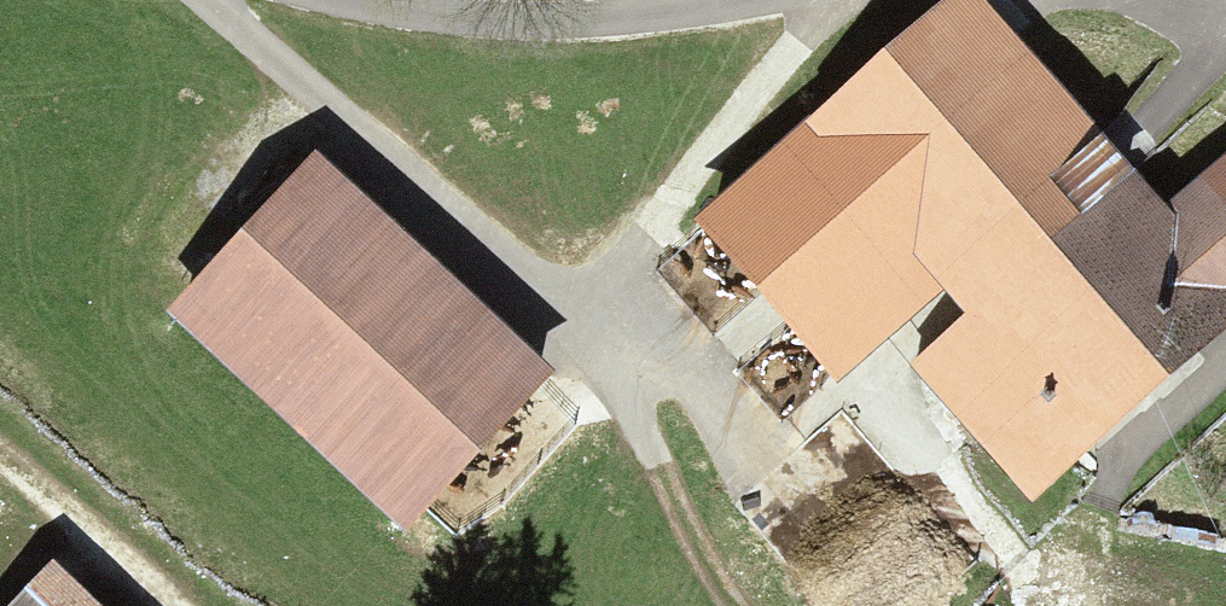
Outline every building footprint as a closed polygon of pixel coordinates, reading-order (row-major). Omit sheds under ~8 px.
[(709,219),(844,365),(941,277),(980,319),(914,379),(1028,503),(1225,324),(1225,156),(1172,206),(1144,175),(1094,220),(1053,175),(1094,138),(968,0),(950,0),(709,219)] [(13,605),(83,605),(48,571),(13,605)]
